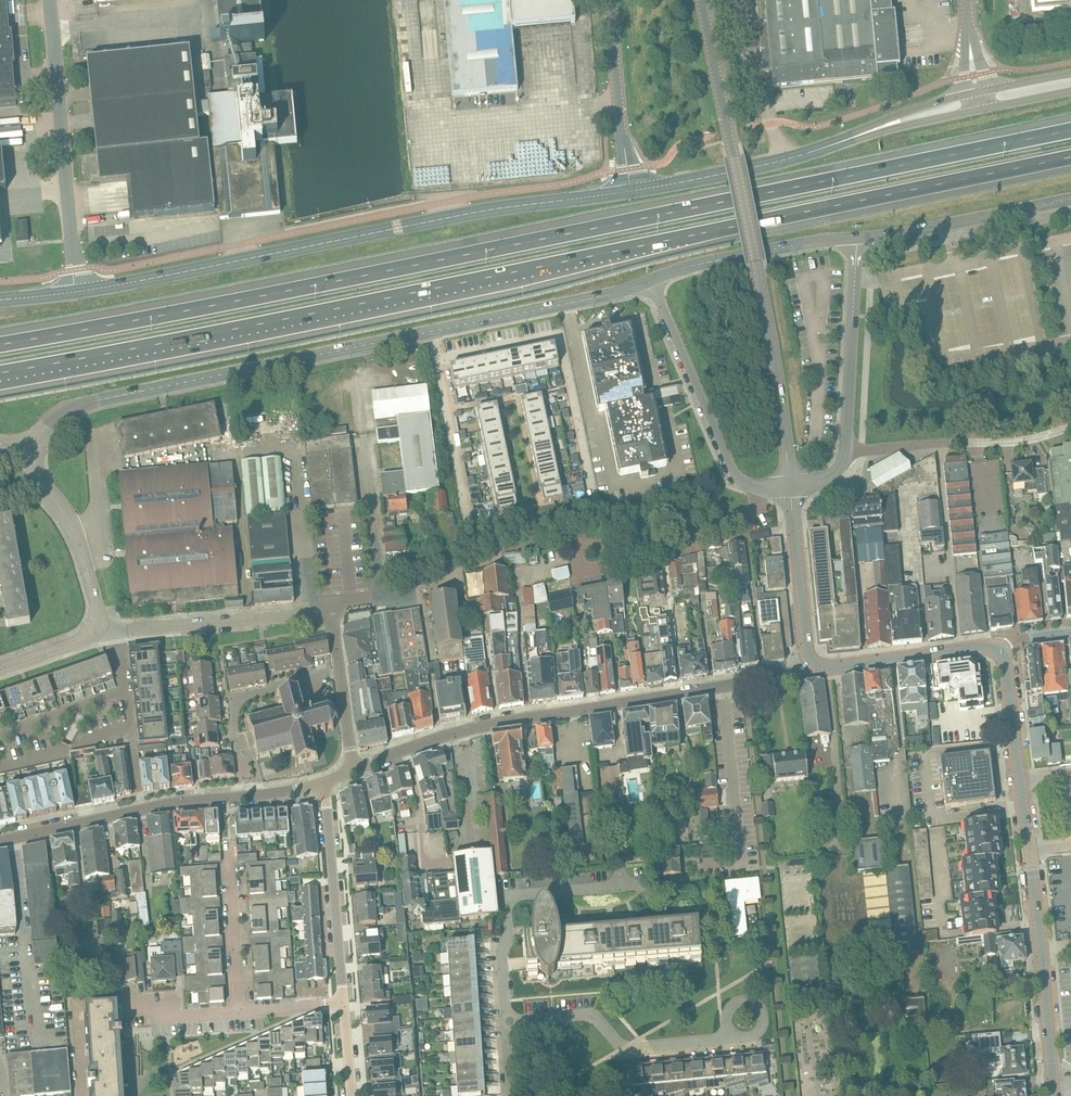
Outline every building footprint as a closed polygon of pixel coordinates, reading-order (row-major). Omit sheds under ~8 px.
[(6,107),(17,106),(13,64),(10,31),(7,0),(0,0),(0,108),(6,107)] [(218,5),(217,5),(220,34),(223,34),(224,44),(265,41),(264,29),(263,29),(261,0),(217,0),(218,5)] [(453,95),(452,95),(452,96),(518,90),(512,29),(575,23),(573,0),(444,0),(453,95)] [(763,72),(771,71),(772,71),(773,88),(843,82),(843,84),(851,83),(851,79),(859,78),(859,80),(877,79),(877,76),(895,75),(894,66),(901,65),(900,56),(899,56),(894,56),(875,58),(872,24),(890,23),(896,22),(895,14),(890,14),(888,0),(756,0),(763,72)] [(1036,2),(1033,5),(1040,10),(1042,8),(1045,10),(1070,8),(1070,0),(1033,0),(1036,2)] [(890,23),(872,24),(875,58),(894,56),(899,56),(896,22),(890,23)] [(293,96),(286,97),(258,99),(257,93),(259,93),(255,58),(254,58),(252,44),(230,47),(231,60),(225,60),(229,95),(215,96),(214,88),(211,89),(209,71),(204,72),(206,89),(206,97),(208,97),(220,219),(280,213),(274,144),(297,142),(293,96)] [(190,50),(87,61),(100,184),(131,181),(135,219),(215,210),(208,143),(200,144),(198,123),(190,50)] [(204,71),(211,70),(209,56),(202,57),(204,71)] [(29,242),(27,221),(15,222),(17,243),(29,242)] [(684,394),(682,385),(644,393),(630,328),(617,330),(616,323),(602,326),(603,333),(584,337),(599,411),(607,410),(620,475),(640,471),(641,478),(655,475),(654,468),(666,466),(654,409),(673,405),(671,397),(684,394)] [(554,345),(542,347),(547,369),(559,367),(554,345)] [(542,347),(531,350),(536,372),(547,369),(542,347)] [(531,350),(520,352),(524,374),(536,372),(531,350)] [(520,352),(508,355),(513,377),(524,374),(520,352)] [(508,355),(497,357),(501,379),(513,377),(508,355)] [(497,357),(485,359),(490,381),(501,379),(497,357)] [(474,362),(478,384),(490,381),(485,359),(474,362)] [(462,364),(467,386),(478,384),(474,362),(462,364)] [(450,367),(455,389),(467,386),(462,364),(450,367)] [(308,386),(312,395),(327,387),(322,379),(308,386)] [(426,386),(372,392),(378,444),(400,441),(404,473),(396,474),(381,476),(384,498),(405,496),(405,494),(439,490),(426,387),(426,386)] [(521,399),(524,411),(547,406),(544,394),(521,399)] [(474,409),(476,421),(500,416),(497,404),(474,409)] [(116,426),(124,459),(221,438),(214,406),(169,415),(168,410),(160,412),(161,417),(116,426)] [(524,411),(526,422),(549,417),(547,406),(524,411)] [(500,416),(476,421),(479,421),(481,431),(502,427),(500,416)] [(526,422),(528,434),(549,429),(547,418),(549,418),(549,417),(526,422)] [(504,439),(502,427),(481,431),(484,442),(481,443),(504,439)] [(549,429),(528,434),(531,445),(551,441),(549,429)] [(313,509),(335,507),(357,504),(349,436),(305,441),(313,509)] [(504,439),(481,443),(484,455),(507,450),(504,439)] [(531,445),(533,457),(556,452),(556,451),(554,452),(551,441),(531,445)] [(1063,446),(1063,449),(1050,451),(1051,461),(1048,462),(1049,470),(1049,472),(1052,493),(1058,543),(1061,543),(1063,559),(1062,559),(1063,570),(1062,570),(1067,619),(1070,618),(1070,445),(1063,446)] [(507,450),(484,455),(486,466),(509,462),(507,450)] [(556,452),(533,457),(535,468),(559,463),(556,452)] [(924,462),(924,468),(926,484),(937,483),(935,455),(923,461),(923,462),(924,462)] [(976,554),(966,456),(947,457),(945,465),(944,466),(953,556),(976,554)] [(280,457),(262,459),(243,461),(249,516),(286,512),(280,457)] [(486,466),(488,478),(511,473),(509,462),(486,466)] [(535,468),(538,480),(561,475),(561,474),(558,475),(556,464),(559,464),(559,463),(535,468)] [(1011,465),(1013,476),(1014,484),(1024,483),(1025,490),(1036,489),(1037,495),(1047,494),(1045,479),(1044,470),(1044,469),(1032,470),(1031,463),(1011,465)] [(881,518),(880,518),(882,536),(897,535),(892,492),(913,477),(913,476),(910,470),(913,468),(912,467),(878,486),(879,490),(881,518)] [(511,473),(488,478),(491,489),(514,485),(511,473)] [(561,475),(538,480),(540,491),(561,487),(563,486),(561,475)] [(491,489),(493,501),(516,496),(514,485),(491,489)] [(561,487),(540,491),(540,492),(541,491),(544,503),(563,499),(561,487)] [(881,518),(879,490),(869,491),(869,496),(864,496),(867,519),(880,518),(881,518)] [(867,519),(864,496),(861,496),(860,492),(856,493),(857,501),(850,501),(852,521),(867,519)] [(444,493),(441,493),(430,494),(432,516),(433,515),(435,544),(450,542),(456,541),(453,514),(447,514),(447,513),(446,513),(444,493)] [(516,496),(493,501),(496,513),(518,508),(515,497),(516,497),(516,496)] [(420,510),(419,503),(406,504),(406,497),(388,499),(390,513),(399,512),(399,515),(407,514),(407,511),(420,510)] [(919,533),(942,530),(940,503),(916,505),(919,533)] [(821,518),(821,523),(838,521),(849,520),(848,509),(820,513),(821,518)] [(1030,542),(1029,525),(1020,526),(1019,511),(1008,511),(1012,543),(1030,542)] [(247,518),(251,562),(290,559),(286,515),(247,518)] [(11,518),(0,520),(0,556),(17,553),(11,518)] [(809,532),(820,643),(829,642),(830,652),(860,649),(860,648),(859,638),(850,530),(849,520),(838,521),(841,560),(830,561),(826,530),(822,531),(809,532)] [(225,530),(127,539),(132,593),(237,584),(232,529),(225,530)] [(401,529),(384,531),(386,554),(406,552),(404,537),(402,537),(401,529)] [(886,588),(880,529),(855,532),(858,564),(873,563),(876,589),(886,588)] [(769,530),(750,536),(751,542),(770,539),(769,530)] [(942,530),(919,533),(921,545),(927,545),(928,555),(934,555),(945,554),(942,530)] [(1009,548),(1008,536),(1007,532),(979,536),(990,631),(1013,628),(1012,624),(1006,577),(1013,577),(1009,548)] [(780,538),(770,539),(772,555),(782,554),(780,538)] [(728,557),(745,555),(744,543),(727,545),(727,546),(722,548),(723,557),(728,557)] [(916,589),(915,586),(903,589),(901,589),(897,549),(883,550),(888,592),(894,591),(897,623),(890,624),(893,645),(922,642),(916,589)] [(1033,550),(1033,552),(1034,563),(1042,562),(1044,580),(1049,621),(1062,620),(1058,581),(1059,569),(1057,550),(1045,551),(1045,549),(1033,550)] [(525,551),(514,553),(516,564),(527,562),(525,551)] [(23,587),(17,553),(0,556),(0,573),(3,591),(23,587)] [(747,567),(745,555),(728,557),(723,557),(723,560),(729,559),(730,569),(735,569),(747,567)] [(294,603),(290,559),(251,562),(255,606),(294,603)] [(767,577),(784,575),(782,559),(765,560),(767,577)] [(685,584),(697,584),(696,560),(682,561),(685,584)] [(685,584),(682,562),(669,564),(672,586),(685,584)] [(747,567),(735,569),(736,581),(731,581),(731,586),(746,584),(749,584),(747,567)] [(480,603),(480,617),(484,616),(486,635),(490,635),(499,709),(502,709),(501,708),(522,705),(522,706),(524,705),(519,656),(518,648),(517,613),(503,615),(501,597),(509,596),(507,578),(506,568),(484,570),(486,587),(487,598),(478,599),(478,604),(480,603)] [(554,581),(570,577),(567,568),(552,572),(554,581)] [(1019,625),(1043,622),(1036,570),(1021,572),(1022,584),(1028,583),(1029,589),(1014,591),(1019,625)] [(662,574),(649,576),(649,577),(652,599),(663,598),(665,598),(662,574)] [(961,635),(986,632),(979,574),(955,577),(961,635)] [(784,575),(767,577),(768,591),(785,589),(784,575)] [(649,577),(636,579),(639,601),(652,599),(649,577)] [(629,582),(631,598),(637,597),(636,581),(629,582)] [(624,607),(624,597),(621,582),(607,585),(609,599),(612,622),(611,622),(612,632),(623,631),(621,608),(624,607)] [(544,584),(532,588),(532,589),(534,605),(547,601),(547,597),(544,584)] [(609,599),(607,585),(577,590),(579,607),(584,607),(583,602),(592,601),(594,624),(596,624),(597,634),(612,632),(611,622),(612,622),(609,599)] [(7,626),(29,622),(23,587),(3,591),(9,625),(7,625),(7,626)] [(526,663),(539,661),(535,631),(534,605),(532,589),(522,590),(524,606),(525,631),(523,631),(526,663)] [(940,598),(938,598),(941,632),(940,632),(940,634),(942,634),(942,636),(941,636),(942,639),(954,638),(950,597),(949,597),(948,590),(939,591),(940,598)] [(547,597),(547,601),(549,614),(573,609),(572,592),(547,597)] [(734,617),(734,613),(733,604),(732,595),(732,592),(720,593),(720,602),(724,602),(726,618),(734,617)] [(785,592),(764,594),(757,595),(760,629),(769,628),(770,634),(761,635),(765,665),(766,664),(784,661),(782,647),(791,647),(791,648),(792,648),(785,592)] [(892,646),(891,635),(887,592),(864,594),(866,637),(867,648),(892,646)] [(717,600),(716,593),(705,594),(705,601),(711,600),(713,618),(719,618),(717,600)] [(747,594),(739,595),(740,602),(751,601),(747,594)] [(431,599),(440,662),(463,659),(472,714),(493,710),(487,673),(487,674),(482,637),(460,639),(456,605),(455,595),(431,599)] [(514,596),(505,597),(506,605),(515,604),(514,596)] [(697,596),(688,598),(690,605),(698,604),(697,596)] [(941,632),(938,598),(925,599),(929,641),(942,639),(941,636),(942,636),(942,634),(940,634),(940,632),(941,632)] [(225,600),(225,609),(243,607),(243,599),(225,600)] [(480,603),(478,604),(460,605),(461,618),(475,617),(480,617),(480,603)] [(419,608),(393,613),(387,614),(379,615),(373,616),(373,617),(381,666),(373,667),(372,664),(348,669),(356,729),(360,752),(368,750),(367,748),(388,744),(387,739),(386,734),(376,678),(402,673),(402,672),(401,663),(427,659),(427,658),(419,608)] [(739,613),(734,613),(734,617),(739,668),(749,667),(745,633),(739,634),(738,630),(740,630),(739,613)] [(745,633),(749,667),(758,666),(752,616),(743,617),(744,626),(748,626),(749,633),(745,633)] [(345,625),(345,627),(343,636),(350,666),(349,667),(348,667),(348,669),(372,664),(373,667),(381,666),(373,617),(356,622),(356,620),(355,620),(352,620),(352,621),(352,623),(347,624),(345,625)] [(668,618),(656,619),(657,625),(658,635),(670,634),(668,618)] [(720,638),(726,673),(739,670),(736,646),(732,647),(731,636),(734,636),(733,622),(719,624),(720,638)] [(536,631),(539,661),(543,703),(558,701),(558,700),(557,700),(555,676),(551,677),(551,670),(554,670),(553,659),(551,630),(536,631)] [(670,634),(658,635),(660,651),(672,650),(672,649),(670,634)] [(657,636),(642,638),(646,677),(647,687),(663,684),(663,683),(657,636)] [(726,673),(720,638),(715,639),(714,636),(709,637),(713,675),(726,673)] [(311,658),(330,654),(326,637),(295,643),(295,647),(266,652),(270,671),(275,670),(275,673),(306,668),(306,666),(312,664),(311,658)] [(634,640),(627,641),(630,664),(633,689),(647,687),(646,677),(644,677),(640,644),(635,645),(634,640)] [(691,658),(694,678),(708,676),(703,640),(696,641),(698,657),(691,658)] [(694,678),(691,658),(686,659),(684,644),(677,645),(681,681),(694,678)] [(1038,648),(1044,696),(1046,710),(1047,710),(1058,709),(1059,701),(1067,700),(1070,726),(1070,685),(1068,686),(1063,645),(1038,648)] [(596,649),(597,659),(600,695),(615,693),(610,648),(596,649)] [(1030,682),(1024,683),(1028,713),(1028,719),(1029,719),(1044,717),(1041,692),(1043,692),(1039,659),(1038,648),(1027,650),(1027,652),(1027,658),(1030,682)] [(672,650),(660,651),(661,660),(662,667),(674,665),(672,650)] [(136,668),(158,666),(157,654),(152,654),(152,651),(143,653),(143,655),(130,657),(131,665),(135,664),(136,668)] [(582,687),(579,662),(578,652),(556,654),(558,677),(559,687),(561,699),(561,700),(583,697),(582,687)] [(248,656),(250,664),(256,663),(255,654),(248,656)] [(184,655),(177,656),(177,664),(185,664),(184,655)] [(106,658),(96,662),(102,680),(113,676),(106,658)] [(429,669),(427,659),(401,663),(402,672),(405,671),(409,696),(413,720),(412,721),(414,733),(434,727),(432,716),(430,693),(429,684),(427,669),(429,669)] [(600,695),(597,659),(588,660),(590,675),(583,676),(584,685),(585,685),(587,697),(600,695)] [(543,703),(539,661),(526,663),(530,704),(543,703)] [(970,661),(931,666),(934,690),(949,688),(949,690),(948,692),(955,697),(956,695),(958,695),(960,710),(984,707),(979,668),(976,668),(970,664),(970,661)] [(102,680),(96,662),(85,666),(91,684),(102,680)] [(440,662),(433,663),(436,687),(435,687),(440,721),(466,717),(461,683),(442,686),(440,675),(438,674),(437,667),(439,666),(439,662),(440,662)] [(250,664),(251,669),(254,687),(267,685),(264,667),(257,668),(256,663),(250,664)] [(193,677),(212,675),(211,664),(192,665),(193,672),(188,672),(189,678),(193,677)] [(254,687),(251,669),(250,664),(241,666),(238,666),(242,689),(254,687)] [(630,664),(618,666),(621,691),(633,689),(630,664)] [(674,665),(662,667),(664,683),(665,683),(677,682),(677,681),(674,665)] [(91,684),(85,666),(75,669),(81,687),(91,684)] [(158,666),(136,668),(131,669),(132,677),(137,676),(137,681),(160,678),(158,666)] [(242,689),(238,666),(233,667),(234,672),(227,673),(230,691),(242,689)] [(923,667),(897,670),(901,713),(916,711),(917,717),(928,716),(923,667)] [(75,669),(64,673),(70,691),(81,687),(75,669)] [(890,671),(863,675),(869,724),(873,763),(890,761),(888,751),(899,750),(890,671)] [(70,691),(64,673),(53,677),(60,695),(70,691)] [(212,675),(193,677),(194,684),(190,684),(190,689),(213,687),(212,675)] [(863,675),(840,678),(845,725),(869,723),(863,675)] [(160,678),(137,681),(133,681),(133,689),(138,689),(139,693),(161,691),(160,678)] [(48,679),(37,682),(43,700),(54,697),(48,679)] [(829,741),(828,735),(831,734),(823,680),(798,684),(806,738),(820,736),(821,743),(824,745),(827,745),(829,741)] [(37,682),(27,686),(33,704),(43,700),(37,682)] [(27,686),(16,690),(22,708),(33,704),(27,686)] [(213,687),(190,689),(191,694),(195,694),(196,700),(219,698),(214,699),(213,687)] [(280,694),(277,692),(276,694),(279,696),(283,710),(250,719),(247,718),(246,719),(249,721),(251,730),(249,730),(250,732),(252,731),(255,745),(253,746),(254,748),(256,747),(258,757),(257,759),(259,760),(260,758),(293,749),(297,763),(295,766),(297,767),(298,764),(315,760),(318,761),(319,760),(316,758),(311,736),(318,734),(318,732),(331,728),(333,730),(334,729),(333,727),(336,721),(339,722),(339,720),(336,719),(334,713),(337,711),(336,710),(333,712),(328,709),(328,706),(326,706),(326,709),(320,710),(319,707),(318,703),(303,707),(298,690),(300,688),(298,687),(297,689),(280,694)] [(22,708),(16,690),(5,693),(12,711),(22,708)] [(161,691),(139,693),(134,694),(135,702),(140,701),(140,705),(163,703),(161,691)] [(414,733),(412,721),(409,708),(402,709),(399,693),(392,695),(395,710),(397,709),(402,736),(414,733)] [(395,710),(392,695),(386,696),(393,738),(402,736),(397,709),(395,710)] [(219,698),(196,700),(196,701),(200,700),(201,707),(196,707),(197,712),(220,710),(219,698)] [(702,744),(713,743),(711,726),(707,700),(682,704),(687,730),(700,728),(702,744)] [(163,703),(140,705),(135,706),(136,714),(141,713),(141,718),(164,715),(163,703)] [(936,703),(929,704),(931,721),(937,720),(936,703)] [(676,706),(649,710),(650,723),(652,748),(680,745),(678,722),(678,716),(676,706)] [(221,722),(220,710),(197,712),(197,717),(202,717),(202,723),(202,724),(221,722)] [(650,723),(649,710),(622,714),(623,725),(628,764),(644,762),(644,761),(652,760),(649,736),(644,737),(643,731),(640,731),(639,724),(650,723)] [(164,715),(141,718),(137,718),(138,726),(142,726),(143,730),(165,727),(164,715)] [(614,715),(589,718),(593,749),(612,746),(611,744),(615,744),(612,727),(615,726),(614,715)] [(202,724),(202,723),(198,724),(198,730),(194,731),(194,736),(217,734),(216,722),(221,722),(202,724)] [(550,725),(536,727),(539,754),(544,754),(544,757),(554,756),(550,725)] [(165,727),(143,730),(138,731),(139,739),(144,738),(144,743),(167,741),(165,727)] [(938,728),(932,728),(933,746),(940,745),(938,728)] [(492,734),(493,747),(495,746),(500,783),(527,779),(522,743),(523,743),(521,729),(492,734)] [(217,734),(194,736),(195,741),(199,741),(200,747),(218,746),(217,734)] [(1032,750),(1034,760),(1042,759),(1042,757),(1047,756),(1048,765),(1060,763),(1058,746),(1051,746),(1050,738),(1043,738),(1043,734),(1042,734),(1032,735),(1033,750),(1032,750)] [(187,739),(176,740),(177,746),(178,746),(179,748),(188,747),(187,739)] [(27,818),(33,817),(57,812),(62,810),(74,808),(75,808),(67,774),(64,758),(69,747),(66,745),(61,743),(51,763),(55,776),(8,787),(7,787),(4,773),(0,774),(0,825),(16,822),(16,821),(27,818)] [(137,747),(138,753),(166,749),(166,744),(137,747)] [(180,755),(183,787),(193,786),(191,765),(187,765),(186,756),(183,757),(183,753),(183,749),(179,750),(179,755),(180,755)] [(112,784),(115,798),(132,794),(130,783),(126,750),(113,751),(113,756),(114,758),(117,783),(112,784)] [(107,759),(114,758),(113,756),(113,751),(95,753),(97,760),(107,759)] [(426,756),(413,760),(414,765),(416,769),(421,786),(420,786),(424,801),(435,797),(434,793),(435,793),(436,793),(437,792),(440,802),(443,815),(449,814),(446,801),(446,800),(444,788),(445,788),(442,779),(444,779),(442,774),(449,772),(443,752),(442,752),(436,754),(436,753),(426,756)] [(221,754),(223,777),(235,776),(233,757),(226,758),(225,753),(221,754)] [(766,782),(777,781),(808,778),(805,753),(764,758),(766,782)] [(216,759),(210,759),(209,759),(211,778),(223,777),(221,754),(215,754),(216,759)] [(940,760),(946,808),(995,802),(995,799),(994,793),(993,781),(991,781),(991,773),(992,773),(989,754),(940,760)] [(180,755),(179,755),(178,755),(178,757),(174,758),(175,767),(171,767),(173,788),(183,787),(180,755)] [(209,759),(210,759),(209,756),(204,756),(205,762),(198,763),(199,781),(211,780),(211,778),(209,759)] [(76,807),(93,804),(93,805),(115,800),(115,798),(112,784),(107,759),(97,760),(102,782),(98,783),(97,777),(88,779),(89,785),(90,789),(83,791),(80,791),(77,792),(74,792),(75,796),(76,807)] [(167,761),(139,764),(143,791),(154,790),(154,789),(159,788),(159,789),(171,788),(167,761)] [(396,772),(386,775),(391,796),(398,794),(400,800),(403,799),(408,797),(406,791),(413,789),(408,768),(396,772)] [(603,863),(600,833),(595,792),(575,795),(572,770),(577,769),(577,768),(561,770),(562,781),(563,788),(564,788),(565,798),(564,798),(571,865),(603,863)] [(561,770),(555,771),(557,790),(563,790),(563,788),(562,781),(561,770)] [(386,775),(366,780),(367,786),(374,816),(393,812),(393,811),(393,809),(393,804),(391,796),(386,775)] [(718,807),(715,775),(706,776),(707,790),(691,791),(693,809),(718,807)] [(492,796),(487,796),(492,852),(494,876),(508,875),(499,795),(497,795),(496,791),(495,791),(495,787),(494,788),(493,785),(491,786),(492,796)] [(361,787),(339,794),(345,826),(369,822),(361,787)] [(772,803),(762,804),(763,818),(774,816),(772,803)] [(312,807),(297,809),(290,811),(296,858),(318,855),(312,807)] [(707,810),(693,811),(696,838),(715,836),(714,828),(709,828),(707,810)] [(288,811),(275,812),(274,812),(276,836),(289,835),(288,811)] [(218,812),(211,813),(205,813),(207,841),(220,841),(218,812)] [(274,812),(262,812),(261,813),(263,837),(276,836),(274,812)] [(188,814),(191,847),(196,846),(195,839),(193,839),(193,833),(204,832),(203,813),(188,814)] [(235,814),(235,817),(231,818),(231,826),(236,826),(236,838),(237,839),(250,838),(248,813),(235,814)] [(261,813),(248,813),(250,838),(263,837),(261,813)] [(191,847),(188,814),(174,815),(176,833),(177,834),(187,833),(188,840),(185,840),(186,847),(191,847)] [(178,872),(173,826),(172,815),(147,818),(149,839),(148,839),(151,875),(178,872)] [(443,815),(426,817),(428,832),(445,830),(444,820),(443,815)] [(445,830),(459,829),(458,818),(444,820),(445,830)] [(967,937),(984,935),(995,934),(993,924),(997,924),(997,917),(992,918),(992,912),(996,912),(995,905),(990,906),(989,897),(996,896),(994,887),(999,886),(998,879),(994,880),(994,875),(998,874),(997,867),(992,868),(991,859),(998,858),(997,849),(1001,848),(1000,841),(996,842),(995,837),(1000,836),(999,830),(994,830),(993,820),(965,824),(966,833),(964,834),(968,861),(963,862),(964,871),(962,871),(965,898),(961,899),(963,908),(961,909),(963,927),(965,927),(967,937)] [(137,821),(126,823),(129,849),(140,847),(137,821)] [(129,849),(126,823),(114,825),(117,851),(129,849)] [(103,829),(80,834),(86,879),(109,876),(103,829)] [(926,829),(913,830),(919,899),(933,898),(926,829)] [(405,834),(398,835),(400,856),(407,856),(405,834)] [(644,848),(652,847),(651,835),(643,835),(644,848)] [(82,896),(81,886),(73,836),(51,840),(56,877),(68,875),(70,887),(75,887),(77,896),(82,896)] [(882,840),(852,843),(854,873),(863,872),(884,869),(885,869),(882,840)] [(59,964),(48,853),(46,843),(45,843),(45,844),(23,849),(33,943),(35,966),(59,964)] [(660,886),(663,886),(676,884),(675,876),(674,875),(680,875),(678,849),(662,850),(663,876),(664,876),(664,877),(659,878),(660,886)] [(0,853),(0,936),(15,935),(17,927),(14,892),(8,852),(0,853)] [(461,920),(488,918),(499,916),(494,876),(492,852),(453,856),(454,866),(455,873),(433,875),(432,873),(425,873),(428,904),(419,904),(414,856),(400,858),(401,869),(403,892),(405,908),(403,908),(403,909),(414,908),(414,913),(417,916),(421,915),(422,913),(423,926),(461,923),(461,920)] [(208,863),(210,862),(221,862),(221,854),(208,855),(208,863)] [(249,854),(238,855),(238,863),(246,863),(252,863),(251,854),(249,854)] [(250,883),(275,881),(274,870),(286,869),(285,861),(257,863),(252,863),(246,863),(246,871),(249,871),(249,875),(250,883)] [(365,888),(368,888),(368,887),(377,886),(375,861),(353,863),(357,863),(358,870),(355,871),(357,888),(364,887),(365,888)] [(131,878),(143,877),(141,862),(130,863),(131,878)] [(216,877),(216,873),(218,873),(217,865),(207,866),(180,868),(180,876),(190,876),(191,887),(216,885),(216,877)] [(884,869),(893,955),(917,953),(908,866),(885,869),(884,869)] [(128,897),(126,882),(124,872),(115,873),(117,892),(110,893),(111,899),(128,897)] [(143,877),(131,878),(132,888),(135,888),(136,888),(144,887),(143,877)] [(102,879),(103,890),(103,892),(116,890),(114,878),(102,879)] [(726,883),(733,942),(746,941),(746,940),(745,934),(742,902),(744,900),(758,898),(757,885),(756,885),(756,880),(726,883)] [(250,891),(250,895),(248,895),(248,903),(288,900),(288,892),(276,893),(275,881),(250,883),(250,891)] [(216,885),(191,887),(191,898),(180,899),(180,907),(220,905),(220,897),(217,897),(217,893),(216,885)] [(319,919),(317,889),(302,890),(303,908),(296,908),(295,908),(291,908),(291,913),(292,913),(293,923),(304,922),(304,920),(319,919)] [(395,908),(403,907),(401,892),(394,893),(395,908)] [(146,895),(137,896),(141,931),(150,930),(146,895)] [(359,911),(375,909),(374,896),(358,897),(359,911)] [(289,908),(288,900),(248,903),(249,910),(251,910),(252,914),(252,922),(278,920),(277,909),(289,908)] [(526,970),(526,971),(524,972),(521,974),(521,977),(522,980),(524,982),(527,983),(539,982),(542,984),(546,986),(550,986),(554,985),(558,983),(560,980),(702,968),(698,920),(683,921),(679,921),(679,926),(674,926),(673,922),(669,922),(640,924),(636,925),(635,925),(636,929),(631,930),(630,925),(626,926),(596,928),(592,928),(592,933),(587,933),(586,929),(582,929),(560,931),(558,924),(556,918),(553,910),(549,903),(547,901),(545,900),(542,900),(540,901),(538,903),(534,913),(532,923),(532,933),(523,934),(525,957),(526,970)] [(131,915),(138,914),(137,903),(130,904),(131,915)] [(220,905),(180,907),(181,915),(192,915),(193,926),(219,924),(218,916),(218,912),(221,912),(220,905)] [(111,918),(110,907),(92,908),(93,919),(111,918)] [(403,907),(395,908),(397,923),(404,923),(403,907)] [(359,911),(360,924),(377,922),(376,915),(384,914),(384,908),(375,909),(359,911)] [(113,927),(122,926),(121,913),(112,913),(113,927)] [(98,937),(113,936),(112,919),(97,920),(98,937)] [(321,949),(319,919),(304,920),(304,922),(306,950),(321,949)] [(252,922),(253,934),(250,934),(251,942),(291,939),(290,931),(279,932),(278,920),(252,922)] [(406,942),(404,923),(397,923),(397,930),(400,929),(401,942),(406,942)] [(219,924),(193,926),(194,937),(182,938),(183,946),(223,944),(222,936),(220,936),(219,932),(219,924)] [(363,956),(368,955),(380,954),(379,939),(383,938),(382,930),(364,931),(365,939),(361,940),(363,956)] [(924,943),(934,941),(938,941),(937,930),(922,932),(924,943)] [(470,931),(455,931),(456,939),(470,938),(470,931)] [(1011,932),(995,934),(995,941),(997,941),(1011,940),(1012,939),(1011,932)] [(995,954),(993,935),(984,936),(985,943),(986,955),(995,954)] [(984,936),(970,938),(971,944),(985,943),(984,936)] [(1013,962),(1025,961),(1024,951),(1023,951),(1021,938),(1012,939),(1011,940),(997,941),(998,954),(1000,953),(1001,967),(1005,970),(1011,970),(1013,967),(1013,962)] [(291,939),(251,942),(251,949),(254,949),(254,953),(255,961),(280,959),(280,948),(291,947),(291,939)] [(471,940),(447,942),(448,953),(471,952),(476,952),(475,940),(471,940)] [(223,944),(183,946),(183,954),(195,954),(196,965),(222,963),(221,955),(221,951),(223,951),(223,944)] [(321,949),(306,950),(307,962),(295,963),(295,970),(296,981),(307,980),(324,979),(323,978),(327,978),(326,960),(322,961),(321,949)] [(173,972),(182,971),(181,951),(163,952),(164,960),(153,961),(154,973),(153,973),(153,975),(154,975),(154,982),(174,980),(173,972)] [(471,952),(448,953),(449,964),(472,963),(476,963),(476,952),(471,952)] [(120,956),(120,961),(122,983),(135,981),(136,983),(145,982),(142,953),(120,956)] [(816,955),(803,957),(805,972),(819,970),(816,955)] [(255,969),(256,973),(253,973),(254,981),(293,978),(293,970),(281,971),(280,959),(255,961),(255,969)] [(408,959),(390,960),(390,969),(409,968),(408,959)] [(222,963),(196,965),(197,976),(185,977),(185,985),(225,983),(225,975),(222,975),(222,971),(222,963)] [(472,963),(449,964),(450,975),(473,974),(477,974),(476,963),(472,963)] [(365,986),(382,984),(381,976),(389,975),(388,968),(364,970),(365,986)] [(473,974),(450,975),(450,987),(474,985),(478,985),(477,974),(473,974)] [(294,986),(293,978),(254,981),(254,988),(257,988),(257,992),(257,1000),(279,999),(283,999),(282,987),(294,986)] [(226,990),(225,983),(185,985),(186,989),(186,993),(198,993),(199,1004),(224,1003),(224,994),(223,990),(226,990)] [(382,984),(365,986),(367,1002),(391,1000),(390,993),(383,993),(382,984)] [(474,985),(450,987),(451,998),(474,996),(479,996),(478,985),(474,985)] [(965,993),(958,994),(959,1003),(967,1002),(965,993)] [(411,996),(393,997),(394,1007),(412,1005),(411,996)] [(474,996),(451,998),(452,1009),(475,1007),(479,1007),(479,996),(474,996)] [(927,1027),(924,999),(898,1001),(901,1029),(927,1027)] [(86,1012),(84,1012),(86,1045),(89,1045),(90,1073),(88,1073),(89,1087),(90,1095),(124,1095),(124,1086),(128,1086),(128,1084),(128,1079),(123,1080),(121,1043),(125,1042),(125,1035),(123,1035),(122,1031),(120,1031),(118,1006),(86,1008),(86,1012)] [(400,1030),(399,1016),(389,1017),(388,1007),(367,1009),(368,1025),(374,1025),(375,1032),(400,1030)] [(475,1007),(452,1009),(453,1020),(476,1018),(480,1018),(479,1007),(475,1007)] [(322,1016),(315,1017),(315,1015),(309,1017),(309,1018),(309,1022),(304,1022),(305,1045),(324,1043),(322,1016)] [(476,1018),(453,1020),(453,1031),(476,1029),(481,1029),(480,1018),(476,1018)] [(298,1027),(293,1027),(292,1027),(294,1054),(294,1050),(306,1049),(305,1045),(304,1022),(304,1020),(297,1022),(298,1023),(298,1027)] [(286,1027),(286,1028),(286,1032),(281,1032),(283,1059),(283,1055),(294,1054),(292,1027),(293,1027),(292,1025),(286,1027)] [(476,1029),(453,1031),(454,1042),(477,1040),(482,1040),(481,1029),(476,1029)] [(283,1059),(281,1032),(281,1030),(275,1033),(275,1037),(270,1037),(269,1037),(271,1064),(272,1064),(271,1060),(283,1059)] [(399,1054),(399,1053),(392,1054),(391,1045),(398,1044),(397,1031),(400,1031),(400,1030),(375,1032),(375,1039),(370,1040),(370,1047),(368,1047),(369,1055),(371,1054),(371,1056),(377,1056),(377,1055),(399,1054)] [(988,1036),(978,1037),(980,1053),(978,1053),(980,1067),(1002,1065),(1003,1077),(1025,1075),(1022,1048),(1001,1050),(1000,1033),(988,1034),(988,1036)] [(263,1038),(264,1042),(258,1042),(260,1069),(268,1069),(268,1064),(271,1064),(269,1037),(270,1037),(270,1035),(263,1038)] [(252,1043),(252,1047),(247,1047),(248,1074),(249,1074),(248,1070),(260,1069),(258,1042),(258,1040),(252,1043)] [(477,1040),(454,1042),(455,1053),(478,1051),(482,1051),(482,1040),(477,1040)] [(241,1052),(236,1052),(235,1052),(237,1079),(237,1075),(248,1074),(247,1047),(247,1045),(240,1048),(241,1048),(241,1052)] [(31,1053),(35,1095),(71,1093),(67,1050),(31,1053)] [(229,1057),(224,1057),(226,1084),(226,1080),(230,1080),(231,1086),(237,1086),(237,1079),(235,1052),(236,1052),(235,1050),(229,1053),(229,1057)] [(478,1051),(455,1053),(456,1064),(479,1062),(483,1062),(482,1051),(478,1051)] [(31,1053),(8,1055),(11,1095),(35,1095),(31,1053)] [(401,1078),(399,1078),(398,1069),(401,1069),(399,1054),(377,1056),(377,1063),(372,1064),(372,1072),(370,1072),(371,1079),(373,1079),(373,1081),(379,1080),(401,1078)] [(743,1056),(747,1088),(747,1085),(766,1080),(766,1074),(765,1066),(768,1066),(767,1059),(765,1059),(764,1054),(753,1055),(753,1059),(745,1060),(744,1056),(743,1056)] [(218,1062),(213,1062),(212,1062),(214,1089),(215,1089),(214,1085),(226,1084),(224,1057),(224,1055),(217,1058),(218,1058),(218,1062)] [(747,1088),(743,1056),(733,1057),(733,1061),(725,1062),(724,1058),(723,1058),(726,1090),(727,1090),(727,1087),(746,1082),(746,1088),(747,1088)] [(726,1090),(723,1058),(713,1059),(713,1063),(704,1064),(704,1060),(703,1060),(706,1092),(707,1092),(707,1089),(726,1084),(726,1090)] [(207,1067),(201,1067),(203,1094),(203,1090),(214,1089),(212,1062),(213,1062),(213,1060),(206,1063),(207,1067)] [(684,1062),(683,1062),(686,1094),(687,1094),(686,1091),(706,1086),(706,1092),(703,1060),(693,1061),(693,1065),(684,1066),(684,1062)] [(479,1062),(456,1064),(456,1075),(479,1073),(484,1073),(483,1062),(479,1062)] [(664,1064),(663,1064),(666,1095),(667,1095),(666,1093),(685,1088),(686,1094),(683,1062),(673,1063),(673,1067),(664,1068),(664,1064)] [(644,1066),(643,1066),(646,1095),(665,1090),(666,1095),(663,1064),(653,1065),(653,1069),(644,1070),(644,1066)] [(190,1072),(189,1072),(191,1095),(203,1094),(201,1067),(201,1065),(195,1068),(195,1069),(195,1072),(190,1072)] [(643,1066),(633,1067),(633,1071),(623,1072),(625,1095),(630,1095),(645,1092),(646,1095),(643,1066)] [(184,1074),(184,1077),(178,1078),(178,1083),(174,1084),(174,1095),(175,1095),(191,1095),(189,1072),(190,1072),(190,1070),(183,1073),(184,1074)] [(325,1072),(321,1072),(307,1073),(302,1073),(303,1087),(326,1085),(325,1072)] [(479,1073),(456,1075),(457,1086),(480,1084),(485,1084),(484,1073),(479,1073)] [(379,1080),(379,1087),(374,1088),(374,1095),(395,1095),(395,1093),(403,1092),(401,1078),(379,1080)] [(1026,1089),(1024,1088),(1024,1083),(1014,1084),(1013,1081),(995,1083),(996,1095),(1027,1095),(1026,1089)] [(457,1086),(458,1095),(479,1095),(481,1095),(485,1095),(485,1084),(480,1084),(457,1086)] [(326,1085),(303,1087),(304,1095),(327,1095),(326,1085)]
